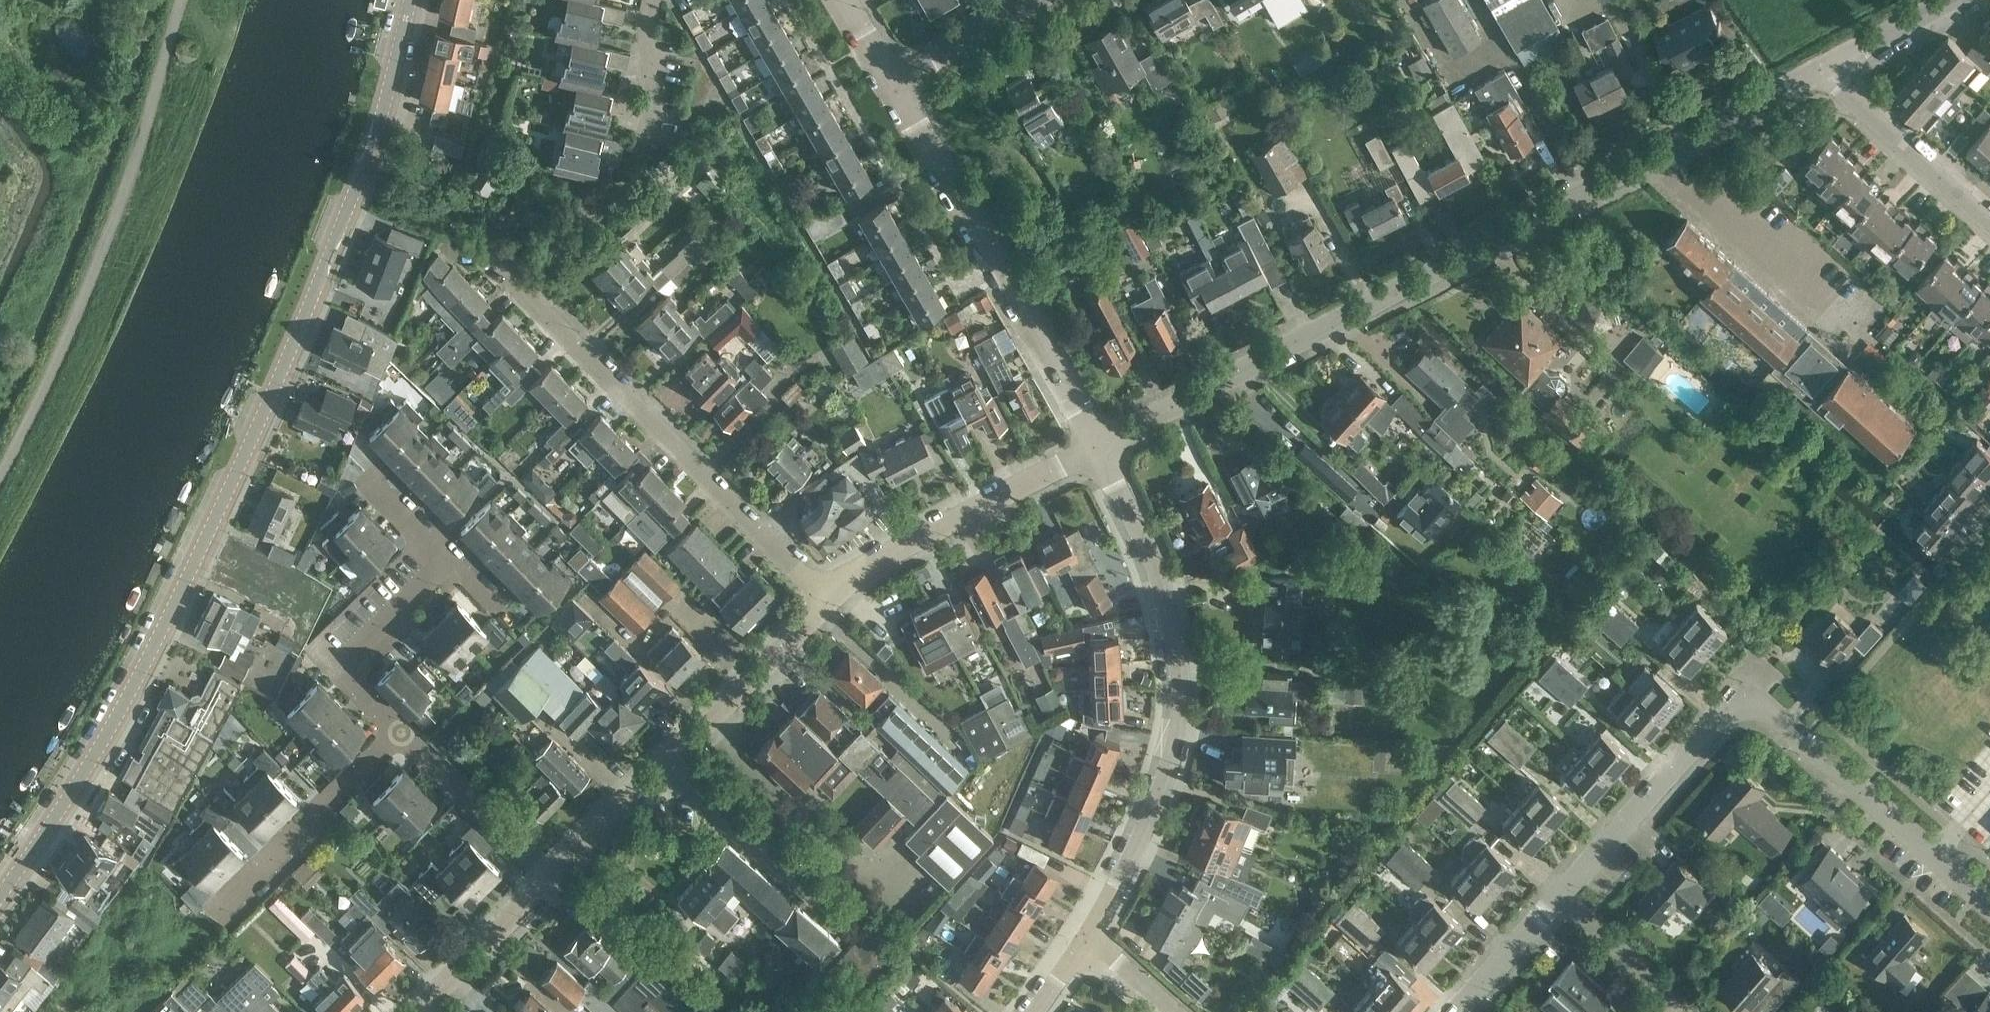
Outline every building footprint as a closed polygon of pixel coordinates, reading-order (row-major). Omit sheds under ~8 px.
[(437,13),(452,17),(448,33),(472,38),(474,27),(462,24),(463,19),(464,20),(469,0),(440,0),(437,13)] [(564,16),(560,15),(555,36),(573,40),(593,45),(600,18),(621,23),(624,7),(594,0),(568,0),(564,16)] [(738,10),(755,0),(732,0),(738,10)] [(738,10),(739,11),(750,30),(775,16),(766,0),(755,0),(738,10)] [(929,13),(952,0),(921,0),(929,13)] [(1222,21),(1210,0),(1195,0),(1186,5),(1184,0),(1156,0),(1144,6),(1162,38),(1204,14),(1211,27),(1222,21)] [(1232,10),(1249,0),(1226,0),(1232,10)] [(1302,0),(1265,0),(1278,21),(1305,5),(1302,0)] [(1422,2),(1452,54),(1480,39),(1457,0),(1426,0),(1422,2)] [(1515,48),(1557,23),(1543,0),(1486,0),(1515,48)] [(1667,21),(1652,28),(1671,65),(1679,61),(1683,68),(1700,60),(1698,56),(1718,47),(1714,40),(1724,35),(1719,26),(1722,25),(1720,20),(1717,21),(1710,6),(1670,26),(1667,21)] [(682,13),(691,28),(700,22),(692,8),(682,13)] [(775,16),(750,30),(752,34),(762,51),(787,37),(778,20),(775,16)] [(1591,51),(1605,44),(1621,76),(1634,70),(1617,36),(1608,17),(1581,30),(1591,51)] [(1152,90),(1171,79),(1154,50),(1136,60),(1115,23),(1084,41),(1097,63),(1090,67),(1105,93),(1142,72),(1152,90)] [(1972,44),(1989,60),(1989,24),(1972,44)] [(695,34),(703,49),(712,43),(704,29),(695,34)] [(430,46),(424,72),(451,78),(457,52),(455,52),(456,47),(469,50),(472,38),(448,33),(444,50),(430,46)] [(1972,44),(1966,52),(1948,36),(1934,52),(1968,82),(1981,67),(1987,72),(1989,68),(1989,60),(1972,44)] [(787,37),(762,51),(765,57),(774,72),(799,57),(791,42),(787,37)] [(593,45),(573,40),(568,61),(564,60),(559,81),(577,86),(598,90),(604,64),(626,69),(629,53),(593,45)] [(707,55),(715,70),(724,64),(716,50),(707,55)] [(1968,82),(1934,52),(1920,67),(1955,97),(1968,82)] [(799,57),(774,72),(779,80),(786,93),(811,78),(804,65),(799,57)] [(1589,114),(1626,96),(1611,65),(1573,84),(1589,114)] [(1955,97),(1920,67),(1906,82),(1941,113),(1949,120),(1963,104),(1955,97)] [(1505,70),(1472,89),(1510,153),(1532,140),(1516,112),(1526,106),(1505,70)] [(719,76),(727,90),(736,85),(728,71),(719,76)] [(451,78),(424,72),(417,99),(432,102),(428,119),(439,121),(443,105),(444,105),(451,78)] [(1042,83),(1044,87),(1044,88),(1039,91),(1028,73),(1007,85),(1017,103),(1020,102),(1026,111),(1022,114),(1036,137),(1063,121),(1058,112),(1068,107),(1052,78),(1042,83)] [(811,78),(786,93),(792,103),(798,113),(823,99),(817,88),(811,78)] [(1941,113),(1906,82),(1893,98),(1927,128),(1941,113)] [(1347,103),(1359,97),(1350,83),(1339,89),(1347,103)] [(598,90),(577,86),(573,106),(569,105),(564,126),(602,135),(608,109),(630,113),(633,99),(598,91),(598,90)] [(1428,97),(1432,107),(1452,99),(1448,89),(1428,97)] [(731,97),(739,111),(748,106),(740,92),(731,97)] [(823,99),(798,113),(805,126),(810,134),(835,120),(830,111),(823,99)] [(1456,156),(1427,172),(1425,167),(1421,169),(1406,140),(1391,148),(1406,177),(1415,172),(1421,182),(1430,177),(1438,191),(1468,175),(1465,171),(1470,168),(1472,172),(1482,167),(1479,163),(1485,160),(1452,101),(1432,113),(1456,156)] [(1982,122),(1989,113),(1983,107),(1975,115),(1982,122)] [(743,117),(751,132),(760,126),(752,112),(743,117)] [(1967,125),(1974,131),(1982,122),(1975,115),(1967,125)] [(835,120),(810,134),(818,149),(828,165),(853,150),(844,134),(835,120)] [(1989,155),(1989,123),(1967,149),(1983,163),(1989,155)] [(602,135),(564,126),(563,128),(568,129),(563,148),(559,147),(554,169),(592,178),(597,160),(619,165),(624,141),(602,135)] [(1960,130),(1947,146),(1954,153),(1968,137),(1960,130)] [(433,143),(461,150),(465,139),(437,131),(433,143)] [(755,138),(763,153),(772,147),(764,133),(755,138)] [(1364,141),(1380,169),(1394,162),(1378,133),(1364,141)] [(1830,133),(1802,164),(1821,181),(1822,181),(1846,154),(1843,151),(1849,143),(1842,137),(1838,141),(1830,133)] [(1273,193),(1297,180),(1286,161),(1295,155),(1283,135),(1251,154),(1273,193)] [(1188,140),(1177,147),(1182,155),(1193,149),(1188,140)] [(853,150),(828,165),(832,172),(845,194),(870,180),(857,157),(853,150)] [(513,179),(527,164),(514,152),(503,163),(485,152),(468,178),(489,191),(503,169),(513,179)] [(776,154),(767,159),(775,173),(785,168),(776,154)] [(1822,181),(1821,181),(1818,184),(1836,201),(1837,201),(1862,173),(1858,170),(1865,163),(1858,156),(1854,161),(1846,154),(1822,181)] [(1776,194),(1793,174),(1785,167),(1768,187),(1776,194)] [(687,181),(678,171),(602,241),(610,251),(687,181)] [(705,191),(672,220),(676,225),(696,208),(697,209),(721,188),(707,172),(696,182),(705,191)] [(1837,201),(1836,201),(1834,204),(1852,221),(1853,221),(1878,193),(1874,190),(1881,183),(1873,176),(1870,181),(1862,173),(1837,201)] [(1390,195),(1363,209),(1358,200),(1343,207),(1354,229),(1368,222),(1373,232),(1403,216),(1394,199),(1402,195),(1395,182),(1386,187),(1390,195)] [(1853,221),(1852,221),(1850,224),(1868,240),(1893,213),(1890,210),(1896,202),(1889,196),(1885,200),(1878,193),(1853,221)] [(836,201),(802,220),(808,230),(842,211),(836,201)] [(883,202),(858,216),(870,238),(895,223),(883,202)] [(1893,213),(1868,240),(1887,258),(1890,254),(1914,226),(1906,219),(1910,215),(1902,208),(1896,215),(1893,213)] [(842,211),(808,230),(814,240),(848,220),(842,211)] [(1252,215),(1223,230),(1219,224),(1207,230),(1219,252),(1218,253),(1238,291),(1266,276),(1260,264),(1274,257),(1252,215)] [(1307,215),(1294,221),(1282,228),(1294,251),(1297,249),(1305,265),(1329,254),(1313,223),(1312,223),(1307,215)] [(1733,262),(1686,220),(1666,243),(1682,257),(1679,261),(1708,286),(1701,295),(1702,296),(1733,262)] [(1917,229),(1914,226),(1890,254),(1909,271),(1912,268),(1923,278),(1924,279),(1946,254),(1945,253),(1944,255),(1932,244),(1936,240),(1928,232),(1931,228),(1924,221),(1917,229)] [(1118,230),(1133,258),(1147,251),(1132,222),(1118,230)] [(895,223),(870,238),(882,258),(908,244),(895,223)] [(393,241),(375,234),(356,282),(389,296),(408,249),(418,253),(424,238),(399,228),(393,241)] [(645,252),(605,288),(609,291),(606,293),(614,302),(617,300),(621,304),(649,278),(657,287),(688,260),(706,244),(697,234),(678,251),(679,252),(652,276),(647,270),(650,266),(642,257),(646,254),(645,252)] [(602,283),(605,288),(645,252),(636,243),(629,250),(622,242),(590,271),(594,275),(591,277),(599,286),(602,283)] [(908,244),(882,258),(894,279),(920,265),(908,244)] [(1197,308),(1208,302),(1210,306),(1238,291),(1218,253),(1178,273),(1197,308)] [(1924,279),(1923,278),(1917,285),(1937,302),(1962,274),(1958,271),(1965,263),(1957,257),(1953,261),(1946,254),(1924,279)] [(827,262),(835,277),(844,271),(836,257),(827,262)] [(696,269),(688,260),(657,287),(665,295),(636,321),(639,325),(637,327),(645,336),(647,334),(651,338),(680,312),(672,303),(675,301),(668,293),(696,269)] [(428,262),(414,296),(417,299),(423,293),(440,310),(469,281),(451,263),(440,274),(428,262)] [(1808,329),(1733,262),(1702,296),(1778,364),(1805,334),(1808,329)] [(920,265),(894,279),(906,300),(932,285),(920,265)] [(762,284),(772,276),(763,266),(753,275),(762,284)] [(1949,324),(1982,286),(1975,280),(1978,275),(1971,269),(1965,277),(1963,275),(1962,274),(1937,302),(1929,311),(1940,322),(1941,320),(1947,326),(1949,324)] [(1156,346),(1177,334),(1164,308),(1169,306),(1153,275),(1143,280),(1150,293),(1130,304),(1139,322),(1142,320),(1156,346)] [(747,298),(757,290),(745,276),(735,285),(747,298)] [(839,283),(847,298),(856,292),(848,278),(839,283)] [(457,329),(436,350),(443,357),(471,329),(485,315),(478,308),(487,300),(469,281),(440,310),(457,329)] [(1102,322),(1087,330),(1109,370),(1129,359),(1124,350),(1134,344),(1123,326),(1118,315),(1101,283),(1090,289),(1106,320),(1102,322)] [(932,285),(906,300),(919,321),(944,307),(932,285)] [(1989,315),(1989,285),(1986,290),(1983,288),(1982,286),(1949,324),(1967,341),(1979,327),(1989,315)] [(985,295),(973,301),(979,311),(990,305),(985,295)] [(851,304),(859,318),(868,313),(860,299),(851,304)] [(680,312),(651,338),(655,342),(652,344),(660,353),(663,350),(667,354),(696,327),(705,337),(735,310),(726,300),(705,319),(700,313),(692,320),(691,319),(688,321),(680,312)] [(1575,320),(1591,334),(1609,324),(1604,303),(1583,300),(1575,320)] [(1482,343),(1526,383),(1520,390),(1542,410),(1540,413),(1577,447),(1595,428),(1561,397),(1566,391),(1566,381),(1559,374),(1549,374),(1541,367),(1552,355),(1549,351),(1561,338),(1520,301),(1482,343)] [(735,310),(705,337),(716,350),(739,330),(748,340),(763,326),(742,303),(735,310)] [(443,358),(431,371),(437,376),(449,364),(450,365),(472,344),(489,361),(518,332),(500,313),(492,322),(485,315),(471,329),(443,357),(443,358)] [(954,313),(944,319),(952,332),(962,326),(954,313)] [(1980,328),(1989,337),(1989,315),(1979,327),(1980,328)] [(863,325),(871,339),(880,334),(872,320),(863,325)] [(386,361),(397,335),(395,334),(367,321),(360,336),(341,328),(334,325),(322,354),(339,361),(336,370),(356,378),(366,352),(386,361)] [(1879,337),(1888,346),(1898,335),(1888,327),(1879,337)] [(518,332),(489,361),(507,379),(513,373),(520,380),(534,366),(527,359),(536,350),(518,332)] [(852,332),(832,343),(848,371),(868,359),(852,332)] [(1018,371),(1012,374),(991,334),(972,344),(998,392),(1005,389),(1020,416),(1038,407),(1023,378),(1022,379),(1018,371)] [(1838,364),(1811,340),(1805,334),(1778,364),(1773,369),(1824,416),(1829,410),(1840,421),(1843,417),(1887,457),(1916,426),(1849,365),(1842,359),(1838,364)] [(1623,361),(1644,379),(1663,357),(1642,339),(1623,361)] [(881,355),(873,360),(883,377),(904,365),(893,347),(889,350),(881,355)] [(1407,370),(1446,406),(1434,418),(1456,439),(1458,441),(1475,422),(1463,411),(1479,395),(1466,383),(1431,350),(1428,348),(1407,370)] [(1876,381),(1887,369),(1864,348),(1853,359),(1876,381)] [(706,351),(685,372),(694,383),(689,388),(708,406),(731,382),(739,374),(739,369),(725,355),(720,356),(715,361),(706,351)] [(873,360),(852,372),(863,389),(883,377),(873,360)] [(534,366),(520,380),(528,388),(530,385),(547,402),(568,382),(550,363),(540,373),(534,366)] [(748,379),(713,413),(729,429),(750,408),(754,412),(769,397),(760,388),(773,375),(762,365),(748,379)] [(1005,424),(991,396),(985,399),(972,374),(971,374),(969,372),(965,371),(961,374),(959,378),(960,380),(951,385),(963,406),(971,423),(980,419),(988,434),(1005,424)] [(507,379),(482,403),(489,410),(498,401),(520,380),(513,373),(507,379)] [(1360,376),(1341,397),(1365,419),(1374,428),(1383,418),(1384,419),(1394,408),(1421,432),(1425,436),(1429,432),(1448,449),(1456,439),(1434,418),(1406,393),(1393,407),(1384,398),(1384,397),(1360,376)] [(520,380),(498,401),(506,409),(528,388),(520,380)] [(547,440),(539,448),(545,455),(582,418),(593,407),(568,382),(547,402),(565,421),(546,439),(547,440)] [(971,423),(963,406),(951,385),(931,396),(934,402),(928,406),(951,452),(969,443),(961,428),(971,423)] [(324,403),(305,395),(294,421),(304,425),(303,429),(304,433),(312,437),(316,435),(318,431),(328,436),(333,424),(339,422),(343,424),(353,401),(332,392),(328,401),(324,403)] [(468,427),(479,415),(455,393),(444,405),(468,427)] [(360,406),(366,408),(370,400),(363,397),(360,406)] [(1365,419),(1341,397),(1321,419),(1345,440),(1346,439),(1357,449),(1367,438),(1356,428),(1365,419)] [(381,424),(369,435),(385,451),(422,414),(407,399),(399,406),(391,398),(372,416),(381,424)] [(435,402),(429,408),(438,416),(444,410),(435,402)] [(582,418),(545,455),(545,454),(553,462),(560,454),(568,446),(585,463),(617,432),(599,413),(588,424),(582,418)] [(422,414),(385,451),(400,467),(434,433),(430,437),(416,422),(423,415),(422,414)] [(836,436),(848,454),(858,447),(872,475),(885,469),(892,483),(933,462),(918,432),(880,451),(874,439),(866,442),(855,424),(836,436)] [(453,428),(448,433),(457,442),(463,436),(453,428)] [(617,432),(585,463),(586,464),(597,454),(614,471),(604,481),(595,490),(602,496),(632,467),(625,460),(635,450),(617,432)] [(434,433),(400,467),(415,482),(449,449),(434,433)] [(793,434),(786,442),(784,440),(763,462),(791,488),(803,476),(807,480),(832,460),(813,442),(800,455),(795,451),(802,443),(793,434)] [(463,436),(457,442),(466,450),(471,444),(463,436)] [(1962,455),(1989,479),(1989,478),(1989,450),(1977,439),(1962,455)] [(1305,443),(1295,454),(1337,491),(1347,480),(1305,443)] [(449,449),(415,482),(431,498),(461,468),(460,467),(457,471),(443,456),(450,449),(449,449)] [(856,451),(798,488),(812,507),(800,516),(822,545),(885,496),(856,451)] [(1962,455),(1947,472),(1952,476),(1989,509),(1989,494),(1982,487),(1989,479),(1962,455)] [(1228,473),(1241,496),(1231,502),(1240,521),(1273,503),(1271,499),(1284,492),(1272,469),(1259,475),(1251,460),(1228,473)] [(1360,462),(1352,472),(1384,501),(1397,487),(1387,478),(1383,482),(1360,462)] [(632,467),(602,496),(620,515),(626,521),(666,482),(648,464),(638,474),(632,467)] [(461,468),(431,498),(446,514),(470,490),(479,498),(497,480),(488,471),(475,483),(461,468)] [(324,472),(317,484),(330,491),(337,478),(324,472)] [(1952,476),(1938,492),(1965,516),(1972,508),(1984,518),(1989,511),(1989,509),(1952,476)] [(1435,534),(1464,501),(1445,486),(1435,477),(1424,490),(1423,491),(1420,488),(1397,515),(1414,531),(1419,525),(1427,533),(1430,530),(1435,534)] [(1525,489),(1520,496),(1543,515),(1559,497),(1536,477),(1531,482),(1536,486),(1530,493),(1525,489)] [(666,482),(626,521),(632,527),(642,518),(653,530),(644,539),(655,550),(689,516),(679,506),(685,501),(666,482)] [(1203,540),(1229,526),(1206,484),(1180,497),(1203,540)] [(281,523),(293,497),(268,485),(255,512),(281,523)] [(1665,495),(1656,486),(1650,493),(1659,501),(1665,495)] [(521,501),(527,496),(518,487),(512,493),(521,501)] [(1879,497),(1881,498),(1887,503),(1895,494),(1887,488),(1879,497)] [(1965,516),(1938,492),(1923,508),(1927,512),(1928,512),(1967,546),(1974,538),(1958,523),(1965,516)] [(491,499),(461,529),(476,544),(506,515),(491,499)] [(537,516),(542,510),(534,502),(528,508),(537,516)] [(340,509),(321,527),(330,536),(322,543),(339,560),(377,524),(360,507),(348,518),(340,509)] [(551,519),(542,510),(537,516),(546,524),(551,519)] [(506,515),(476,544),(491,560),(526,527),(510,511),(506,515)] [(281,523),(255,512),(249,526),(275,538),(282,524),(281,523)] [(1928,512),(1927,512),(1913,528),(1940,553),(1948,544),(1959,555),(1967,546),(1928,512)] [(571,525),(591,552),(603,544),(583,516),(571,525)] [(710,593),(737,567),(738,566),(695,523),(667,551),(709,594),(710,593)] [(377,524),(339,560),(340,562),(347,555),(362,569),(349,581),(358,591),(377,573),(368,565),(393,540),(377,524)] [(565,532),(557,524),(551,529),(560,538),(565,532)] [(1259,557),(1255,549),(1243,526),(1231,532),(1240,549),(1224,557),(1232,571),(1259,557)] [(526,527),(491,560),(507,576),(534,549),(519,534),(526,527)] [(575,548),(582,542),(571,529),(558,540),(564,547),(570,542),(575,548)] [(1071,572),(1071,573),(1095,561),(1078,529),(1066,535),(1064,532),(1037,546),(1051,572),(1070,562),(1074,571),(1071,572)] [(301,558),(273,544),(268,554),(296,569),(299,563),(301,558)] [(1669,570),(1678,561),(1659,544),(1650,553),(1669,570)] [(534,549),(507,576),(522,591),(553,562),(552,561),(548,564),(534,549)] [(634,630),(679,583),(644,550),(615,581),(589,557),(577,569),(603,594),(599,597),(634,630)] [(246,579),(289,601),(304,573),(296,569),(268,554),(261,551),(246,579)] [(1036,564),(1027,569),(1019,555),(997,567),(1017,606),(1050,589),(1036,564)] [(1098,567),(1095,561),(1071,573),(1076,582),(1075,582),(1091,612),(1111,601),(1096,572),(1095,573),(1093,569),(1098,567)] [(553,562),(522,591),(538,607),(568,577),(553,562)] [(747,577),(737,567),(710,593),(720,603),(718,604),(742,628),(776,593),(753,570),(747,577)] [(1932,568),(1928,572),(1936,580),(1940,575),(1932,568)] [(1710,609),(1720,599),(1688,570),(1679,580),(1710,609)] [(964,584),(978,610),(986,625),(1001,617),(1006,627),(1005,628),(1024,664),(1039,656),(1037,653),(1029,636),(1026,632),(1025,633),(1015,614),(1007,618),(984,573),(964,584)] [(1302,604),(1302,602),(1300,602),(1302,580),(1254,576),(1252,599),(1265,600),(1262,646),(1298,649),(1300,628),(1300,627),(1310,628),(1312,605),(1302,604)] [(1912,576),(1897,595),(1910,606),(1926,588),(1912,576)] [(214,592),(204,612),(242,631),(250,636),(260,616),(214,592)] [(947,592),(928,602),(956,655),(975,645),(969,634),(953,602),(947,592)] [(1638,625),(1606,597),(1604,594),(1594,604),(1597,607),(1629,635),(1638,625)] [(573,599),(551,622),(566,637),(588,613),(573,599)] [(457,601),(441,617),(474,651),(489,636),(498,645),(508,636),(489,617),(481,626),(457,601)] [(914,618),(902,624),(927,670),(956,655),(928,602),(910,612),(914,618)] [(1696,606),(1678,626),(1706,652),(1725,632),(1696,606)] [(1629,635),(1597,607),(1589,616),(1620,644),(1629,635)] [(1015,614),(1025,633),(1026,632),(1027,632),(1029,636),(1037,635),(1024,610),(1015,614)] [(242,631),(204,612),(194,632),(232,651),(242,631)] [(1864,652),(1882,631),(1871,620),(1859,634),(1835,614),(1810,643),(1834,663),(1852,642),(1864,652)] [(441,617),(425,633),(436,644),(427,653),(446,672),(470,648),(474,651),(441,617)] [(621,664),(630,654),(610,635),(610,634),(600,624),(590,634),(621,664)] [(1037,635),(1029,636),(1037,653),(1039,656),(1041,659),(1044,665),(1052,664),(1049,650),(1085,643),(1082,626),(1041,634),(1037,635)] [(1688,672),(1706,652),(1678,626),(1659,646),(1688,672)] [(647,652),(676,680),(700,655),(671,627),(647,652)] [(523,630),(517,636),(525,644),(531,638),(523,630)] [(1570,635),(1564,642),(1571,649),(1578,642),(1570,635)] [(1089,639),(1090,664),(1120,663),(1118,637),(1089,639)] [(539,645),(518,666),(508,655),(497,666),(498,667),(483,682),(484,683),(473,695),(483,705),(494,694),(521,720),(521,719),(531,729),(537,722),(528,713),(539,702),(556,718),(583,689),(539,645)] [(242,676),(247,665),(226,654),(221,665),(242,676)] [(881,684),(848,654),(831,674),(864,703),(881,684)] [(616,686),(594,665),(584,655),(576,663),(586,673),(595,682),(612,699),(603,708),(586,692),(585,693),(628,735),(644,718),(614,689),(616,686)] [(1579,697),(1588,687),(1556,659),(1547,669),(1579,697)] [(397,661),(378,679),(395,698),(413,716),(432,697),(426,691),(434,683),(423,671),(416,664),(408,672),(397,661)] [(639,661),(621,679),(622,691),(643,711),(647,715),(661,701),(664,701),(668,697),(668,694),(669,693),(670,691),(639,661)] [(1120,663),(1090,664),(1092,689),(1121,688),(1120,663)] [(1682,699),(1652,673),(1645,666),(1627,686),(1634,693),(1663,719),(1682,699)] [(170,684),(157,706),(161,708),(145,736),(195,765),(240,682),(214,668),(197,699),(170,684)] [(1579,697),(1547,669),(1538,679),(1570,707),(1579,697)] [(1267,672),(1266,684),(1246,682),(1245,707),(1268,708),(1268,721),(1294,723),(1296,695),(1303,696),(1304,681),(1291,680),(1291,674),(1267,672)] [(298,684),(279,702),(303,727),(333,697),(317,681),(306,692),(298,684)] [(1038,694),(1045,707),(1062,698),(1054,684),(1038,694)] [(1663,719),(1634,693),(1627,686),(1625,685),(1607,705),(1616,714),(1645,740),(1663,719)] [(884,795),(906,815),(917,825),(905,838),(919,851),(915,855),(948,886),(993,837),(960,807),(946,794),(938,803),(877,746),(878,745),(818,688),(795,712),(842,755),(884,795)] [(1121,699),(1121,688),(1092,689),(1081,690),(1083,721),(1091,724),(1104,726),(1111,726),(1111,714),(1122,714),(1122,710),(1125,710),(1126,709),(1126,700),(1124,699),(1121,699)] [(889,692),(867,715),(875,723),(898,700),(889,692)] [(585,693),(558,720),(576,737),(587,726),(612,751),(628,735),(585,693)] [(333,697),(303,727),(318,742),(310,749),(311,750),(348,713),(333,697)] [(1007,697),(986,708),(1006,745),(1008,744),(1034,730),(1021,706),(1014,710),(1007,697)] [(898,700),(875,723),(887,734),(909,711),(898,700)] [(1006,745),(986,708),(961,722),(981,759),(1006,745)] [(842,755),(795,712),(795,711),(755,753),(781,778),(779,780),(791,791),(804,777),(814,786),(842,755)] [(909,711),(887,734),(898,745),(921,722),(909,711)] [(348,713),(311,750),(326,766),(334,758),(342,767),(361,749),(352,740),(364,729),(348,713)] [(1492,724),(1527,756),(1535,746),(1500,715),(1492,724)] [(255,734),(241,720),(234,727),(248,741),(255,734)] [(921,722),(898,745),(910,756),(932,733),(921,722)] [(1483,734),(1487,738),(1487,739),(1518,766),(1527,756),(1492,724),(1483,734)] [(1600,732),(1582,752),(1610,778),(1629,757),(1600,732)] [(932,733),(910,756),(922,768),(944,744),(932,733)] [(1094,734),(1085,756),(1109,767),(1119,745),(1094,734)] [(1224,759),(1222,783),(1240,785),(1240,786),(1264,788),(1264,786),(1286,788),(1289,738),(1241,735),(1240,747),(1232,747),(1232,748),(1236,748),(1235,759),(1224,759)] [(173,807),(195,765),(145,736),(139,747),(145,750),(140,759),(131,755),(120,774),(149,792),(148,793),(140,807),(139,808),(138,808),(109,790),(97,811),(126,828),(130,820),(140,826),(138,830),(154,839),(164,821),(173,807)] [(570,793),(589,774),(552,738),(534,756),(570,793)] [(944,744),(922,768),(933,779),(955,755),(944,744)] [(1555,765),(1563,773),(1592,798),(1610,778),(1582,752),(1574,745),(1555,765)] [(259,764),(244,778),(281,815),(297,800),(273,776),(282,767),(263,748),(253,758),(259,764)] [(1039,761),(1049,766),(1055,753),(1045,748),(1039,761)] [(281,749),(275,755),(283,763),(289,757),(281,749)] [(1074,750),(1066,770),(1075,774),(1083,754),(1074,750)] [(236,769),(222,755),(215,762),(229,776),(236,769)] [(955,755),(933,779),(945,790),(967,766),(955,755)] [(1109,767),(1085,756),(1075,777),(1100,788),(1109,767)] [(1039,761),(1033,774),(1044,778),(1049,766),(1039,761)] [(1771,852),(1790,831),(1753,797),(1763,787),(1743,768),(1699,817),(1719,835),(1734,818),(1771,852)] [(383,771),(364,790),(388,814),(419,784),(410,776),(403,769),(392,780),(383,771)] [(542,820),(565,797),(542,773),(518,797),(542,820)] [(1484,806),(1454,778),(1451,775),(1443,784),(1442,783),(1441,784),(1476,816),(1484,806)] [(1100,788),(1075,777),(1066,798),(1091,809),(1100,788)] [(224,787),(214,797),(233,816),(241,807),(265,831),(281,815),(244,778),(244,779),(251,786),(237,800),(224,787)] [(1539,782),(1520,803),(1547,828),(1566,808),(1539,782)] [(210,797),(197,783),(189,789),(203,804),(210,797)] [(419,784),(388,814),(413,839),(432,820),(423,812),(435,801),(419,784)] [(1476,816),(1441,784),(1433,793),(1467,825),(1476,816)] [(1068,790),(1056,786),(1046,810),(1057,815),(1068,790)] [(877,845),(906,815),(884,795),(856,825),(877,845)] [(1091,809),(1066,798),(1057,819),(1082,830),(1091,809)] [(205,816),(190,831),(227,868),(243,852),(219,828),(228,820),(210,801),(199,811),(205,816)] [(1529,848),(1547,828),(1520,803),(1501,823),(1529,848)] [(1210,805),(1199,831),(1241,848),(1251,823),(1265,828),(1272,813),(1247,804),(1241,817),(1210,805)] [(1007,831),(1020,836),(1027,822),(1023,820),(1024,818),(1015,814),(1007,831)] [(1082,830),(1057,819),(1047,841),(1072,852),(1082,830)] [(465,837),(450,852),(483,885),(499,870),(481,851),(489,843),(471,824),(462,834),(465,837)] [(197,838),(172,862),(191,881),(200,873),(211,884),(227,868),(190,831),(197,838)] [(1196,831),(1186,857),(1214,868),(1209,881),(1212,883),(1248,901),(1257,905),(1265,887),(1231,873),(1241,848),(1199,831),(1199,832),(1196,831)] [(96,881),(114,855),(84,834),(57,873),(82,891),(91,878),(96,881)] [(1514,866),(1486,841),(1481,836),(1472,838),(1467,841),(1463,847),(1461,852),(1461,856),(1467,862),(1495,887),(1514,866)] [(1404,840),(1402,843),(1399,840),(1392,848),(1426,878),(1434,869),(1404,840)] [(839,943),(725,842),(705,865),(706,866),(702,871),(729,894),(733,889),(776,926),(775,927),(818,966),(839,943)] [(1838,927),(1872,890),(1843,864),(1846,860),(1831,846),(1801,879),(1814,891),(1822,882),(1832,891),(1817,908),(1838,927)] [(1426,878),(1392,848),(1384,857),(1417,888),(1426,878)] [(432,862),(419,875),(437,894),(449,883),(467,901),(483,885),(450,852),(449,852),(453,856),(439,869),(432,862)] [(319,865),(307,853),(297,864),(309,876),(319,865)] [(986,871),(995,861),(988,854),(979,865),(986,871)] [(157,858),(151,866),(166,878),(172,871),(157,858)] [(1688,914),(1709,890),(1675,860),(1638,901),(1660,921),(1676,903),(1688,914)] [(1035,861),(1022,881),(1045,896),(1058,876),(1035,861)] [(1476,907),(1495,887),(1467,862),(1448,882),(1476,907)] [(722,901),(729,894),(702,871),(678,898),(704,921),(708,917),(724,931),(738,914),(722,901)] [(1023,880),(1018,876),(1012,885),(1017,888),(1010,900),(1032,915),(1045,896),(1022,881),(1023,880)] [(1170,887),(1162,901),(1205,925),(1213,910),(1238,922),(1240,918),(1248,901),(1212,883),(1209,881),(1208,883),(1205,881),(1199,877),(1192,890),(1182,885),(1179,892),(1170,887)] [(406,889),(402,893),(386,909),(398,921),(393,926),(416,949),(433,932),(421,920),(429,912),(406,889)] [(964,895),(956,889),(948,898),(955,905),(964,895)] [(1768,892),(1760,902),(1784,919),(1791,910),(1768,892)] [(1461,924),(1433,899),(1428,895),(1419,896),(1414,900),(1410,905),(1409,910),(1409,915),(1414,920),(1442,945),(1461,924)] [(74,896),(68,906),(55,897),(52,902),(45,897),(15,939),(43,959),(73,917),(88,928),(92,923),(93,924),(100,914),(74,896)] [(315,931),(297,914),(278,896),(269,905),(287,924),(306,941),(315,931)] [(1032,915),(1010,900),(1004,908),(996,902),(989,912),(998,918),(997,919),(1019,934),(1032,915)] [(1157,910),(1144,934),(1170,948),(1167,954),(1170,957),(1171,956),(1180,964),(1192,942),(1197,939),(1200,934),(1205,925),(1162,901),(1157,910)] [(349,930),(386,966),(389,964),(395,970),(404,961),(381,938),(386,932),(355,902),(349,908),(360,919),(349,930)] [(1352,902),(1345,910),(1342,907),(1341,908),(1374,938),(1383,929),(1352,902)] [(302,915),(312,926),(329,942),(337,935),(309,908),(302,915)] [(949,913),(939,908),(932,915),(926,923),(931,927),(933,929),(937,933),(949,913)] [(1374,938),(1341,908),(1332,918),(1365,948),(1374,938)] [(998,918),(989,912),(983,923),(991,928),(985,936),(984,938),(1007,953),(1019,934),(997,919),(998,918)] [(1908,957),(1928,935),(1904,914),(1864,959),(1888,980),(1897,988),(1915,967),(1917,965),(1908,957)] [(1423,966),(1442,945),(1414,920),(1396,941),(1423,966)] [(896,946),(869,922),(826,971),(853,995),(896,946)] [(924,940),(933,929),(931,927),(926,923),(916,933),(924,940)] [(603,992),(624,1011),(625,1011),(712,1011),(652,957),(638,973),(628,964),(612,948),(613,948),(600,936),(598,938),(586,927),(564,951),(588,973),(595,965),(613,982),(603,992)] [(708,929),(697,941),(705,949),(717,937),(708,929)] [(349,930),(341,939),(354,952),(348,958),(378,988),(395,971),(395,970),(389,964),(386,966),(349,930)] [(977,931),(964,950),(973,956),(972,957),(994,972),(1007,953),(984,938),(985,936),(977,931)] [(1254,932),(1246,948),(1276,962),(1284,946),(1254,932)] [(733,947),(717,965),(730,976),(745,957),(733,947)] [(313,973),(294,955),(285,964),(304,983),(307,980),(322,995),(314,1003),(323,1011),(351,1011),(352,1011),(313,973)] [(1794,980),(1783,970),(1777,977),(1752,955),(1721,989),(1747,1011),(1748,1011),(1749,1011),(1750,1011),(1765,1011),(1794,980)] [(1170,957),(1162,966),(1196,996),(1207,983),(1191,968),(1188,971),(1180,964),(1171,956),(1170,957)] [(994,972),(972,957),(958,977),(981,992),(994,972)] [(1542,1002),(1554,1011),(1583,1011),(1582,1011),(1592,1000),(1601,1008),(1612,996),(1573,960),(1561,972),(1565,976),(1542,1002)] [(260,992),(272,980),(254,962),(207,1009),(210,1011),(280,1011),(260,992)] [(1325,1001),(1335,991),(1304,962),(1294,973),(1325,1001)] [(32,982),(41,988),(49,977),(31,963),(19,978),(0,964),(0,1011),(10,1011),(32,982)] [(576,995),(595,1011),(622,1011),(624,1011),(603,992),(589,979),(583,986),(557,963),(550,971),(547,970),(542,975),(543,978),(541,981),(567,1004),(576,995)] [(319,967),(313,973),(352,1011),(366,997),(343,974),(335,982),(319,967)] [(1371,988),(1397,1011),(1401,1011),(1417,994),(1389,968),(1371,988)] [(914,969),(898,984),(905,991),(921,976),(914,969)] [(1325,1001),(1294,973),(1285,982),(1316,1011),(1325,1001)] [(176,996),(192,1011),(193,1011),(209,996),(192,979),(176,996)] [(898,984),(881,1001),(887,1008),(905,991),(898,984)] [(1371,988),(1352,1008),(1357,1011),(1397,1011),(1371,988)] [(1989,990),(1977,1003),(1966,994),(1950,1011),(1989,1011),(1989,990)] [(530,992),(514,1011),(515,1011),(552,1011),(530,992)] [(931,1011),(963,1011),(944,997),(931,1011)] [(870,1011),(883,1011),(887,1008),(881,1001),(870,1011)]
